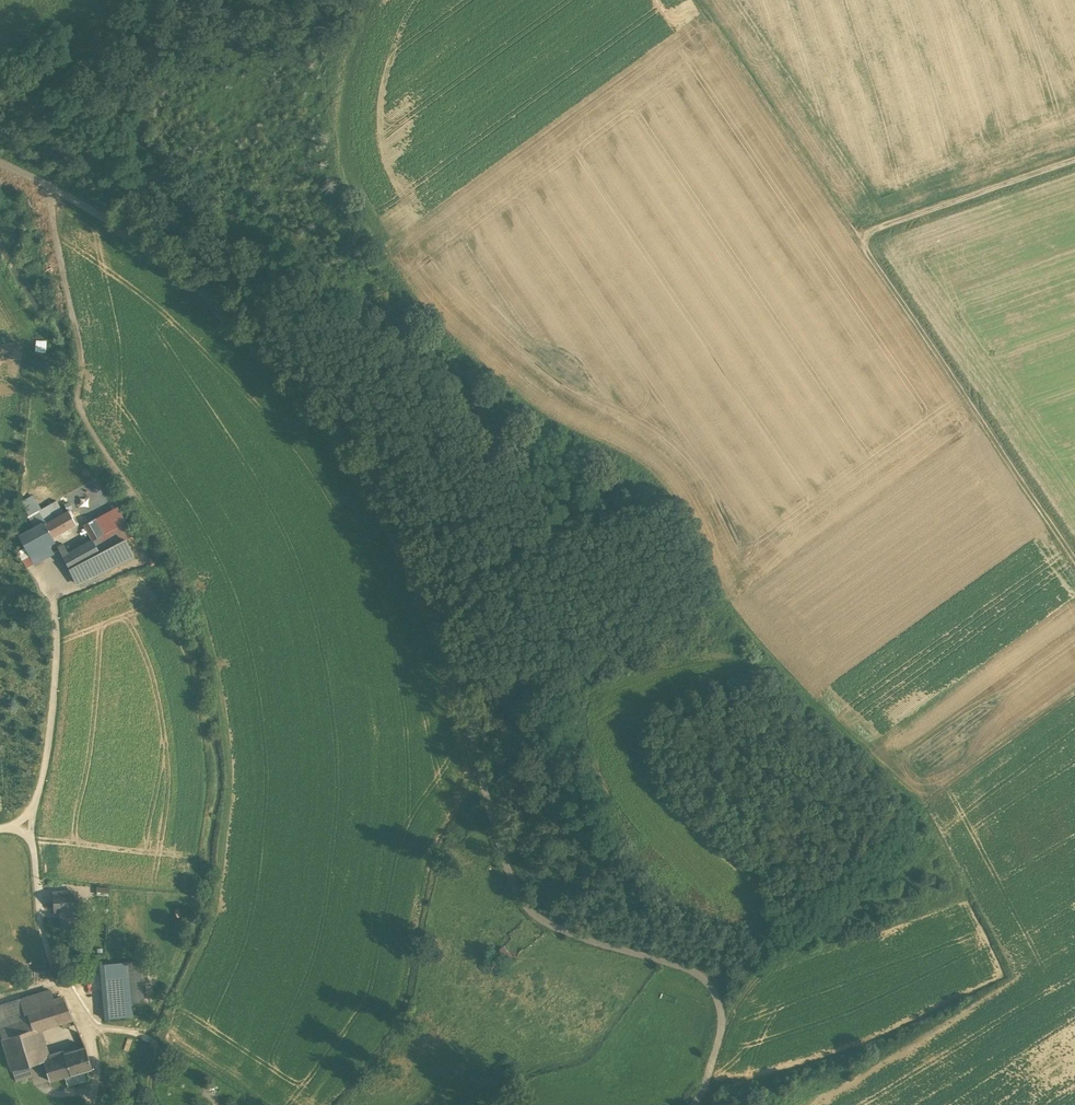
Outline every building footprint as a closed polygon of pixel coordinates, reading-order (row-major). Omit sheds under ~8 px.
[(34,351),(44,352),(45,340),(35,339),(34,351)] [(71,434),(63,438),(72,459),(81,455),(71,434)] [(30,517),(41,510),(33,496),(22,503),(30,517)] [(53,520),(63,515),(56,502),(46,508),(53,520)] [(45,523),(46,525),(53,520),(46,508),(41,510),(30,517),(28,517),(35,528),(45,523)] [(93,541),(100,554),(134,536),(118,509),(116,508),(84,526),(93,541)] [(63,515),(46,525),(53,537),(76,525),(69,512),(63,515)] [(45,523),(35,528),(19,537),(25,549),(33,563),(35,566),(55,556),(50,548),(55,545),(52,540),(54,539),(53,537),(46,525),(45,523)] [(107,571),(133,556),(126,540),(70,571),(75,584),(107,571)] [(57,549),(70,571),(80,565),(100,554),(93,541),(68,555),(63,545),(57,549)] [(33,563),(25,549),(19,553),(26,566),(33,563)] [(73,891),(53,893),(54,911),(60,910),(61,927),(62,927),(62,924),(74,923),(75,926),(76,926),(75,914),(74,898),(73,891)] [(79,898),(74,898),(75,914),(87,913),(86,904),(79,905),(79,898)] [(503,962),(511,956),(503,946),(495,951),(503,962)] [(127,963),(99,964),(104,1020),(131,1017),(127,963)] [(51,991),(0,1008),(0,1031),(2,1037),(36,1026),(37,1028),(39,1027),(59,1021),(65,1019),(72,1017),(65,1001),(55,1004),(51,991)] [(72,1017),(65,1019),(69,1026),(75,1024),(72,1017)] [(65,1019),(59,1021),(62,1029),(69,1026),(65,1019)] [(36,1026),(2,1037),(13,1070),(27,1066),(43,1061),(48,1059),(46,1053),(44,1053),(37,1030),(40,1029),(39,1027),(37,1028),(36,1026)] [(79,1045),(73,1034),(67,1037),(73,1048),(79,1045)] [(85,1048),(64,1055),(70,1075),(73,1075),(73,1077),(80,1075),(79,1073),(92,1069),(85,1048)] [(48,1059),(43,1061),(50,1081),(70,1075),(64,1055),(48,1059)] [(483,1055),(475,1063),(483,1070),(491,1062),(483,1055)] [(27,1066),(13,1070),(16,1081),(31,1076),(27,1066)]
